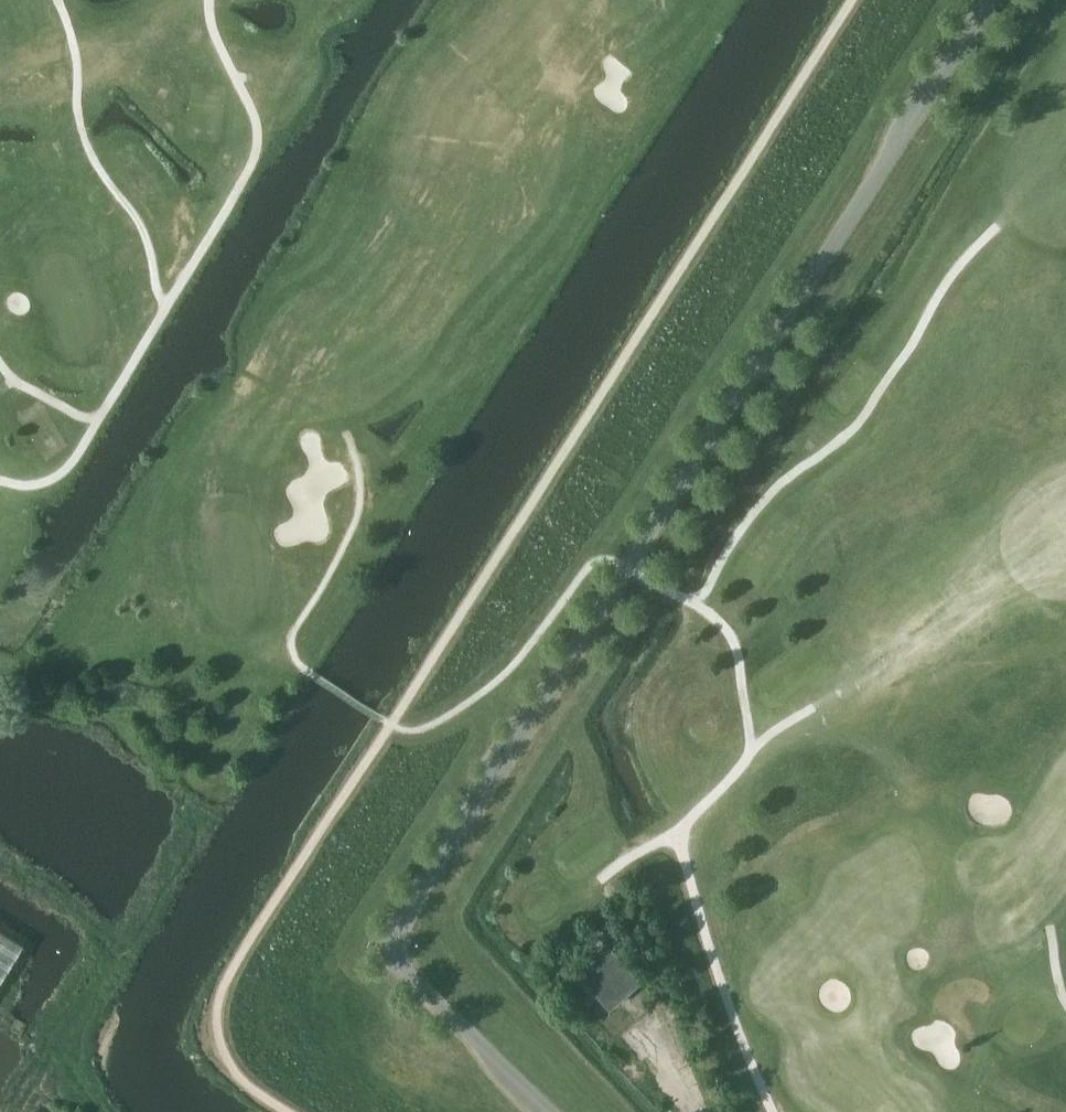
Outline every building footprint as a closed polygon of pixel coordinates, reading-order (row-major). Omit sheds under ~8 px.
[(24,945),(0,931),(0,984),(24,945)] [(607,1007),(638,980),(605,943),(578,969),(607,1007)]
